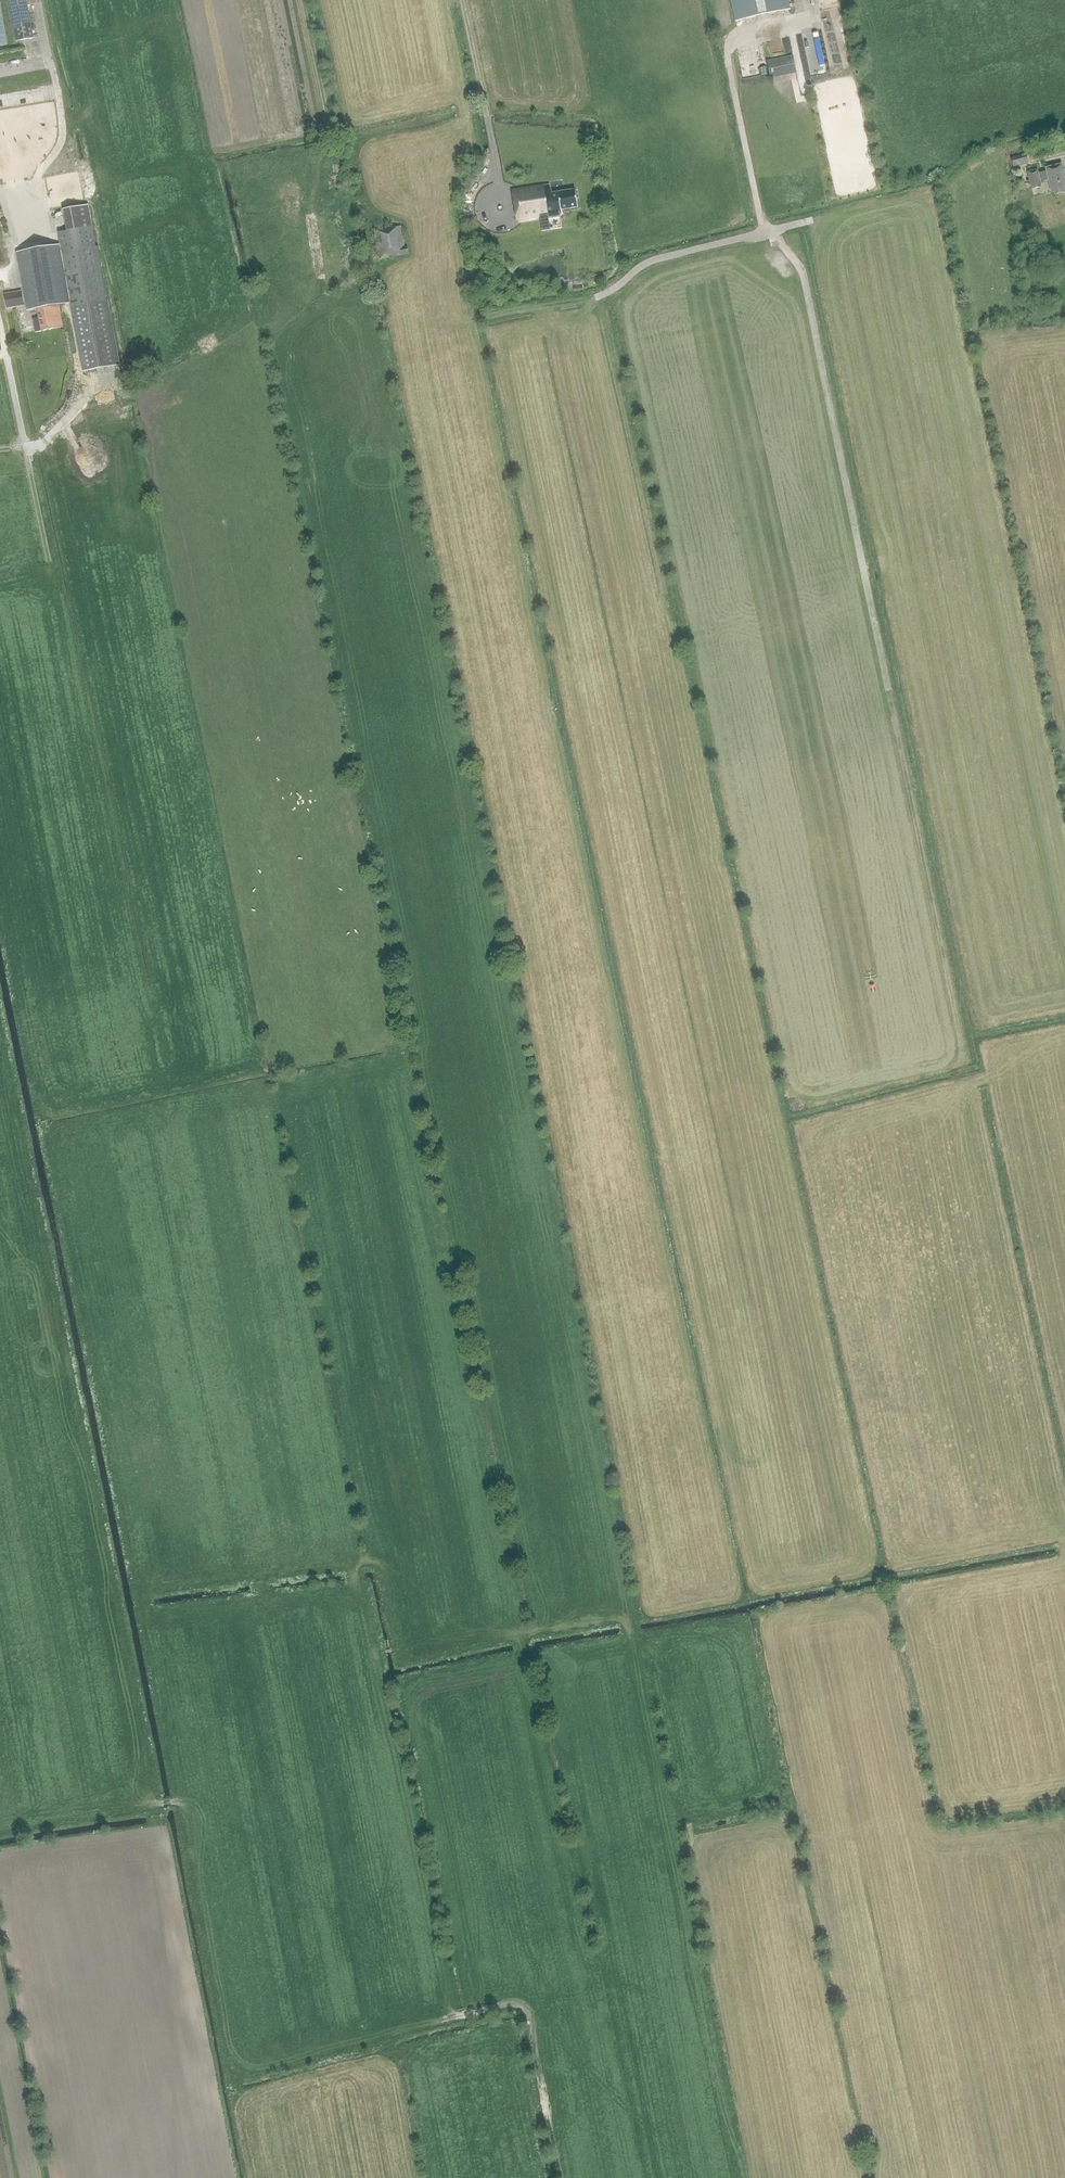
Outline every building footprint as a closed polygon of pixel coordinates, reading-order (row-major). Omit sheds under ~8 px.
[(16,41),(21,40),(33,38),(27,0),(8,0),(16,41)] [(790,9),(788,0),(730,0),(735,21),(790,9)] [(770,77),(796,72),(792,54),(766,59),(770,77)] [(1013,166),(1028,163),(1026,154),(1011,157),(1013,166)] [(1064,188),(1064,180),(1061,164),(1045,168),(1047,174),(1038,176),(1037,170),(1027,172),(1032,189),(1041,187),(1040,182),(1048,180),(1050,193),(1054,192),(1054,195),(1064,193),(1063,189),(1064,188)] [(48,208),(86,202),(84,183),(77,184),(75,168),(43,173),(46,196),(47,196),(48,208)] [(551,193),(550,186),(550,185),(512,190),(517,221),(562,214),(561,210),(578,208),(575,189),(551,193)] [(70,303),(82,371),(120,365),(98,247),(96,247),(92,226),(57,233),(59,245),(70,303)] [(379,259),(409,254),(408,247),(405,248),(401,227),(374,232),(379,259)] [(70,303),(59,245),(16,252),(27,311),(37,309),(58,305),(70,303)] [(12,285),(7,264),(0,266),(0,288),(12,285)] [(23,305),(21,292),(4,295),(6,308),(23,305)] [(33,319),(35,332),(62,327),(58,305),(37,309),(39,318),(33,319)] [(93,403),(85,438),(120,446),(128,411),(93,403)]
